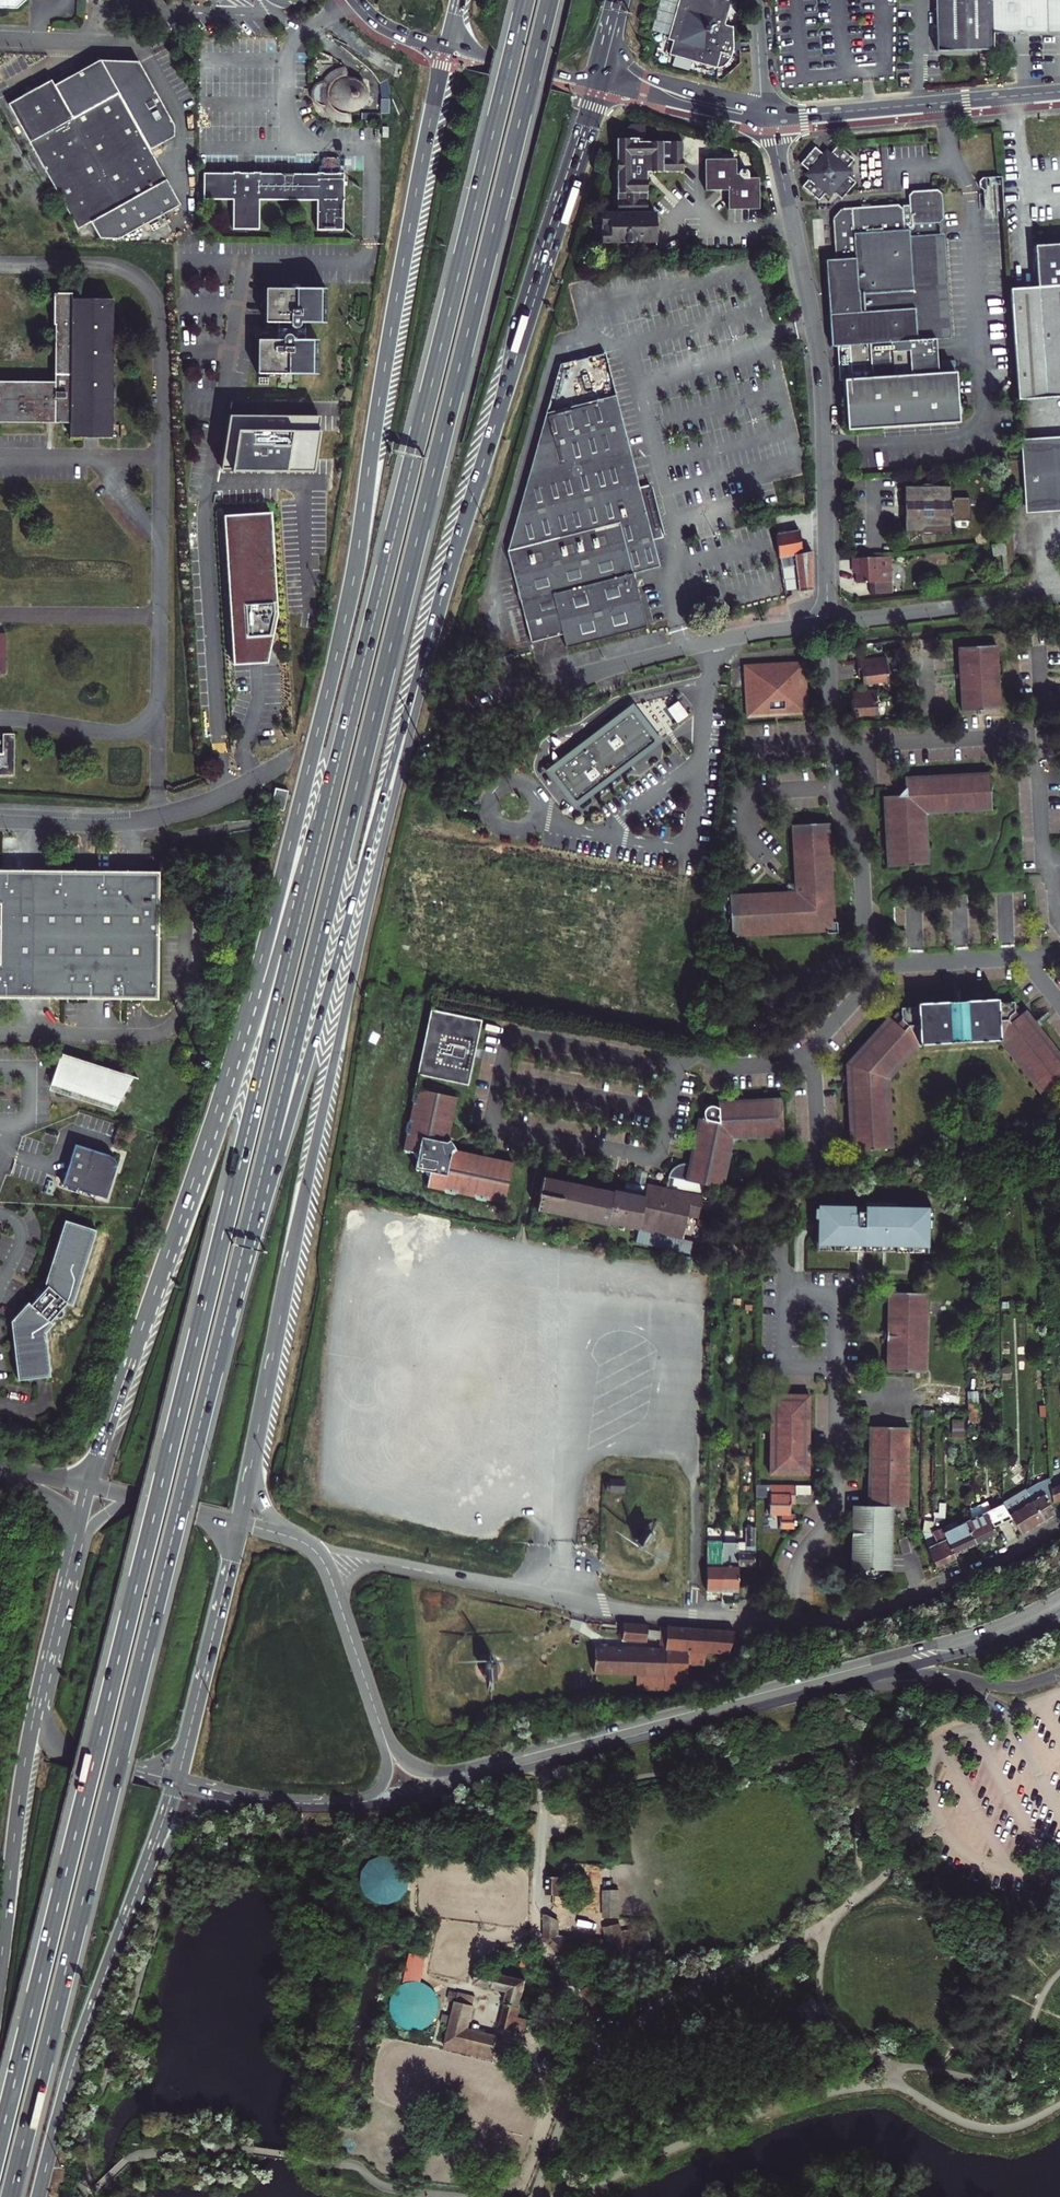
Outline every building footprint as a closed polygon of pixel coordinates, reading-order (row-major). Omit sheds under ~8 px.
[(28,10),(38,0),(0,0),(0,9),(28,10)] [(669,55),(716,68),(720,68),(723,66),(726,64),(728,62),(730,60),(731,56),(734,47),(733,27),(725,25),(732,2),(726,0),(679,0),(668,40),(673,41),(669,55)] [(937,17),(934,17),(935,53),(956,52),(956,49),(964,49),(964,52),(982,52),(982,49),(993,48),(992,33),(1059,31),(1059,0),(936,0),(937,17)] [(27,96),(9,106),(79,232),(98,221),(107,238),(124,238),(181,206),(174,195),(156,205),(149,192),(167,182),(150,151),(174,138),(174,127),(138,63),(100,62),(54,87),(52,82),(34,92),(27,96)] [(328,112),(330,110),(332,114),(334,117),(337,120),(340,122),(343,123),(347,125),(351,125),(354,125),(354,115),(357,115),(362,112),(366,108),(367,106),(368,100),(367,95),(366,92),(364,90),(362,88),(360,86),(357,85),(354,85),(351,75),(348,75),(342,77),(339,79),(334,83),(332,86),(330,89),(328,88),(325,91),(323,96),(319,96),(319,103),(322,103),(325,108),(328,112)] [(24,90),(27,96),(34,92),(30,86),(24,90)] [(641,138),(615,139),(616,215),(601,214),(600,245),(655,244),(655,212),(644,212),(644,184),(656,172),(683,171),(683,142),(641,142),(641,138)] [(816,146),(801,164),(810,171),(807,175),(811,177),(802,187),(819,201),(827,192),(831,195),(833,191),(842,199),(856,183),(854,181),(854,163),(856,160),(839,146),(831,155),(828,152),(825,155),(816,146)] [(738,159),(705,159),(706,189),(730,189),(730,207),(760,207),(760,178),(749,178),(749,176),(748,173),(747,172),(746,170),(744,170),(741,171),(740,173),(737,173),(738,159)] [(234,178),(203,177),(203,200),(234,201),(233,231),(258,231),(259,201),(317,202),(317,232),(342,233),(343,202),(345,202),(345,177),(318,177),(318,179),(287,179),(259,178),(259,176),(234,176),(234,178)] [(1002,179),(1002,177),(982,178),(978,182),(979,189),(983,192),(986,192),(985,180),(1002,179)] [(174,195),(167,182),(149,192),(156,205),(174,195)] [(846,379),(849,428),(958,421),(953,359),(933,360),(931,339),(955,337),(947,233),(911,235),(911,232),(915,232),(914,224),(940,222),(943,218),(941,191),(938,189),(913,190),(909,195),(910,211),(903,211),(903,208),(898,205),(868,206),(868,204),(858,204),(858,208),(841,209),(839,211),(835,207),(831,212),(835,216),(833,218),(835,257),(826,258),(832,345),(839,345),(841,379),(846,379)] [(1035,244),(1039,286),(1010,288),(1018,398),(1059,395),(1059,242),(1035,244)] [(71,423),(71,438),(113,438),(113,424),(116,424),(116,387),(114,387),(114,299),(72,299),(72,294),(54,293),(54,325),(56,325),(56,382),(0,382),(0,422),(71,423)] [(274,338),(274,343),(276,343),(276,349),(256,349),(256,383),(315,384),(316,350),(303,349),(303,333),(323,333),(324,298),(265,297),(264,332),(276,332),(276,338),(274,338)] [(549,412),(509,553),(532,643),(563,635),(566,648),(649,626),(635,574),(662,567),(655,540),(666,538),(652,483),(642,485),(615,382),(589,389),(592,400),(549,412)] [(231,413),(222,469),(314,472),(322,414),(231,413)] [(1021,439),(1025,512),(1059,510),(1059,436),(1021,439)] [(856,464),(844,464),(844,473),(856,472),(856,464)] [(920,487),(905,487),(905,503),(903,503),(903,518),(905,518),(905,533),(920,533),(920,535),(936,535),(936,534),(952,534),(951,515),(954,515),(954,505),(951,505),(951,487),(937,487),(937,485),(920,485),(920,487)] [(270,516),(223,519),(233,669),(267,666),(277,618),(270,516)] [(798,529),(775,534),(784,592),(798,590),(798,592),(812,590),(812,550),(802,552),(798,529)] [(891,555),(853,558),(854,573),(857,573),(857,583),(870,582),(870,593),(894,591),(891,555)] [(995,704),(992,639),(954,641),(955,650),(955,672),(956,692),(957,705),(979,705),(995,704)] [(883,656),(855,660),(856,669),(859,669),(861,684),(886,681),(883,656)] [(896,656),(889,656),(890,671),(897,670),(896,656)] [(811,712),(810,660),(755,662),(757,714),(811,712)] [(870,688),(849,689),(850,699),(847,699),(847,715),(874,714),(872,693),(871,693),(870,688)] [(676,720),(686,712),(676,698),(665,706),(676,720)] [(551,770),(573,802),(592,788),(593,790),(598,787),(596,785),(618,769),(620,772),(623,769),(622,767),(653,745),(631,713),(579,750),(551,770)] [(3,733),(3,753),(0,753),(0,774),(14,774),(15,734),(3,733)] [(268,739),(259,744),(262,749),(271,745),(268,739)] [(977,774),(909,777),(909,793),(905,798),(899,802),(882,803),(884,865),(925,863),(924,814),(989,812),(988,773),(977,774)] [(288,787),(275,784),(271,805),(283,808),(288,787)] [(800,819),(788,819),(791,885),(781,886),(754,887),(750,887),(726,888),(727,931),(819,927),(820,931),(836,930),(835,913),(831,913),(827,818),(800,819)] [(0,868),(0,996),(160,997),(161,869),(0,868)] [(947,987),(948,998),(956,998),(956,987),(950,987),(947,987)] [(886,1016),(884,1015),(843,1061),(843,1080),(846,1148),(887,1146),(884,1076),(915,1042),(989,1038),(1034,1096),(1059,1076),(1059,1062),(1033,1026),(1029,1021),(1019,1008),(1017,1010),(1009,999),(992,1000),(992,996),(956,998),(948,998),(912,1000),(912,1004),(896,1005),(889,1013),(886,1016)] [(426,1008),(414,1073),(466,1083),(472,1051),(478,1018),(426,1008)] [(1035,1017),(1029,1021),(1033,1026),(1039,1022),(1037,1019),(1035,1017)] [(124,1069),(61,1050),(52,1083),(114,1102),(124,1069)] [(133,1072),(124,1069),(114,1102),(117,1103),(133,1072)] [(500,1202),(509,1162),(452,1151),(448,1144),(444,1138),(452,1096),(411,1088),(410,1091),(406,1093),(405,1099),(408,1103),(405,1120),(400,1123),(399,1129),(402,1132),(399,1150),(407,1152),(412,1158),(410,1169),(420,1171),(424,1177),(422,1187),(440,1190),(443,1196),(449,1197),(452,1193),(471,1197),(473,1202),(481,1203),(484,1199),(500,1202)] [(713,1098),(713,1105),(712,1104),(709,1103),(706,1103),(704,1104),(701,1106),(700,1108),(699,1111),(700,1115),(702,1117),(695,1116),(687,1152),(685,1160),(682,1160),(679,1161),(678,1161),(677,1161),(676,1162),(673,1163),(670,1165),(668,1168),(666,1171),(665,1174),(700,1181),(719,1185),(727,1140),(732,1136),(778,1134),(777,1095),(713,1098)] [(78,1141),(73,1154),(64,1181),(109,1196),(115,1178),(115,1164),(119,1164),(120,1163),(119,1159),(118,1157),(116,1155),(112,1154),(112,1153),(78,1141)] [(634,1167),(631,1179),(641,1182),(644,1169),(638,1168),(634,1167)] [(700,1181),(665,1174),(662,1186),(641,1182),(631,1179),(620,1177),(618,1190),(610,1189),(609,1191),(570,1182),(568,1195),(560,1194),(562,1181),(538,1176),(534,1195),(536,1196),(533,1209),(603,1224),(603,1222),(634,1228),(631,1242),(686,1253),(689,1240),(678,1238),(683,1214),(694,1217),(700,1181)] [(570,1182),(562,1181),(560,1194),(568,1195),(570,1182)] [(816,1202),(816,1247),(847,1247),(847,1239),(858,1239),(863,1239),(863,1248),(885,1248),(925,1249),(926,1204),(816,1202)] [(16,1376),(32,1376),(47,1376),(46,1329),(53,1321),(50,1319),(67,1300),(73,1302),(98,1227),(66,1216),(44,1281),(47,1284),(31,1302),(29,1300),(14,1317),(16,1376)] [(888,1369),(927,1370),(928,1291),(889,1290),(888,1369)] [(806,1391),(768,1390),(767,1469),(805,1470),(806,1391)] [(963,1414),(953,1414),(953,1430),(963,1430),(963,1414)] [(865,1502),(888,1502),(904,1502),(906,1424),(867,1423),(865,1502)] [(1036,1475),(1023,1482),(1041,1514),(1053,1507),(1036,1475)] [(463,1476),(455,1481),(461,1490),(469,1485),(463,1476)] [(609,1478),(608,1491),(623,1492),(624,1478),(609,1478)] [(807,1481),(755,1480),(755,1493),(766,1493),(766,1511),(776,1511),(775,1524),(788,1524),(788,1520),(792,1520),(792,1517),(788,1517),(788,1510),(787,1510),(787,1500),(787,1496),(792,1496),(792,1489),(807,1489),(807,1481)] [(1059,1493),(1059,1480),(1051,1483),(1051,1496),(1059,1493)] [(1041,1514),(1023,1482),(1001,1494),(1001,1496),(1009,1511),(1017,1528),(1041,1514)] [(1001,1496),(984,1505),(992,1520),(1009,1511),(1001,1496)] [(887,1566),(888,1512),(853,1511),(855,1501),(853,1501),(850,1501),(849,1566),(856,1566),(856,1570),(863,1577),(874,1576),(880,1570),(880,1566),(887,1566)] [(853,1511),(888,1512),(888,1502),(865,1502),(855,1501),(853,1511)] [(931,1531),(931,1527),(931,1504),(922,1504),(922,1514),(922,1527),(933,1561),(943,1556),(939,1547),(937,1548),(929,1531),(931,1531)] [(973,1538),(995,1527),(992,1520),(984,1505),(969,1513),(963,1516),(973,1538)] [(952,1547),(973,1538),(963,1516),(954,1520),(952,1517),(944,1521),(946,1524),(942,1526),(952,1547)] [(647,1542),(647,1539),(649,1539),(650,1538),(652,1536),(654,1533),(656,1533),(656,1529),(654,1529),(652,1525),(650,1523),(648,1522),(648,1520),(644,1520),(644,1521),(641,1522),(639,1524),(637,1526),(636,1529),(634,1529),(634,1533),(636,1533),(637,1535),(639,1537),(641,1539),(643,1540),(643,1542),(647,1542)] [(954,1552),(952,1547),(942,1526),(946,1524),(944,1521),(931,1527),(931,1531),(929,1531),(937,1548),(939,1547),(943,1556),(954,1552)] [(754,1558),(754,1525),(747,1525),(747,1534),(738,1534),(738,1558),(754,1558)] [(738,1558),(738,1534),(728,1534),(728,1546),(723,1545),(722,1583),(737,1583),(738,1558)] [(723,1545),(723,1543),(708,1542),(707,1583),(722,1583),(723,1545)] [(651,1616),(627,1614),(626,1624),(651,1626),(651,1616)] [(671,1618),(670,1627),(738,1630),(739,1623),(671,1618)] [(626,1624),(626,1631),(650,1633),(651,1626),(626,1624)] [(738,1630),(670,1627),(670,1632),(664,1632),(663,1642),(607,1640),(607,1636),(600,1636),(600,1640),(595,1639),(594,1662),(637,1664),(665,1666),(666,1648),(680,1649),(680,1654),(686,1654),(710,1656),(711,1643),(735,1645),(738,1630)] [(499,1663),(500,1659),(500,1657),(499,1655),(498,1653),(497,1651),(496,1650),(494,1649),(492,1648),(488,1648),(484,1650),(481,1653),(479,1657),(479,1661),(481,1664),(484,1667),(488,1669),(490,1669),(492,1669),(494,1668),(495,1667),(498,1665),(499,1663)] [(665,1666),(637,1664),(636,1679),(665,1681),(665,1679),(686,1680),(686,1654),(680,1654),(680,1649),(666,1648),(665,1666)] [(726,1658),(716,1663),(692,1673),(696,1683),(719,1674),(730,1668),(726,1658)] [(412,1885),(412,1881),(412,1876),(410,1871),(408,1867),(405,1863),(401,1860),(397,1857),(392,1856),(387,1855),(383,1856),(378,1857),(374,1859),(370,1862),(367,1866),(364,1871),(363,1875),(362,1880),(363,1885),(364,1890),(366,1894),(369,1898),(373,1901),(378,1903),(382,1905),(387,1905),(392,1905),(397,1903),(401,1901),(405,1898),(408,1894),(410,1890),(412,1885)] [(562,1892),(562,1890),(563,1875),(548,1874),(547,1891),(551,1892),(562,1892)] [(621,1888),(604,1889),(604,1917),(621,1917),(621,1888)] [(547,1913),(545,1915),(543,1937),(547,1941),(557,1951),(623,1958),(621,1944),(611,1942),(563,1937),(557,1933),(560,1918),(547,1913)] [(625,1944),(618,1919),(605,1923),(611,1942),(621,1944),(625,1944)] [(424,1953),(411,1950),(406,1975),(418,1978),(424,1953)] [(497,2023),(521,2029),(524,2016),(516,2013),(524,1977),(476,1965),(474,1979),(505,1987),(497,2023)] [(439,2013),(441,2005),(440,1997),(436,1989),(430,1984),(423,1980),(415,1979),(407,1981),(399,1985),(394,1992),(391,1999),(391,2007),(393,2015),(398,2022),(405,2027),(413,2029),(421,2029),(429,2026),(435,2020),(439,2013)] [(593,1982),(582,1988),(591,2001),(602,1994),(593,1982)] [(492,2051),(496,2034),(467,2027),(472,2003),(455,1999),(445,2040),(492,2051)]
